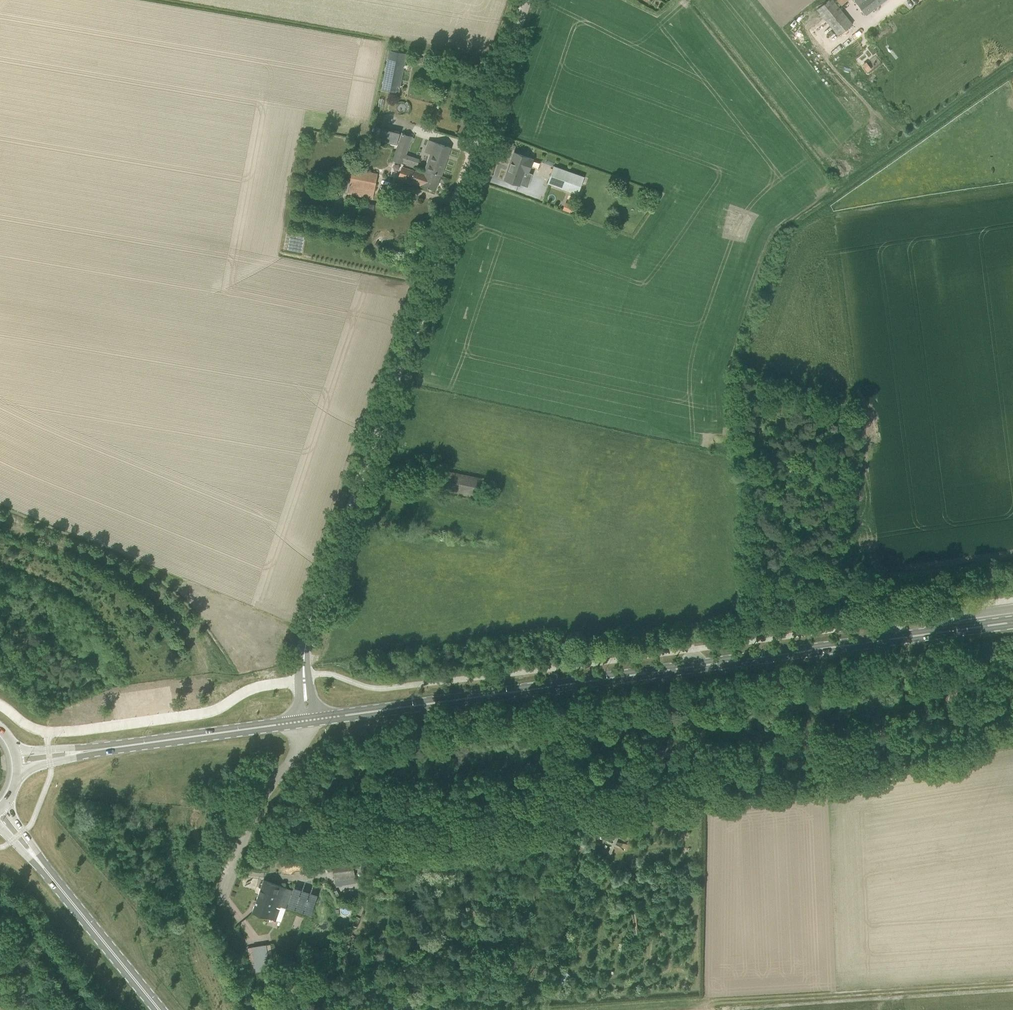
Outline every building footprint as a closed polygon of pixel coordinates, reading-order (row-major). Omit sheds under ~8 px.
[(833,0),(828,0),(818,8),(839,35),(852,24),(833,0)] [(866,13),(883,0),(856,0),(866,13)] [(382,90),(398,93),(401,80),(406,55),(389,52),(382,90)] [(393,160),(402,163),(405,155),(412,136),(402,133),(393,160)] [(436,189),(450,147),(429,140),(425,151),(431,153),(425,171),(424,174),(403,167),(398,179),(412,184),(413,181),(421,184),(436,189)] [(514,152),(505,179),(520,184),(524,170),(528,172),(533,159),(514,152)] [(582,176),(554,166),(547,183),(576,193),(582,176)] [(353,169),(349,185),(348,194),(373,199),(378,174),(353,169)] [(442,487),(472,493),(475,477),(445,471),(442,487)] [(332,863),(335,880),(356,877),(353,860),(332,863)] [(286,907),(290,894),(286,892),(287,888),(264,880),(252,911),(268,917),(268,916),(276,919),(280,909),(275,907),(276,905),(281,906),(281,905),(286,907)] [(274,967),(271,944),(266,944),(269,968),(274,967)] [(257,970),(253,946),(248,947),(252,971),(257,970)]
